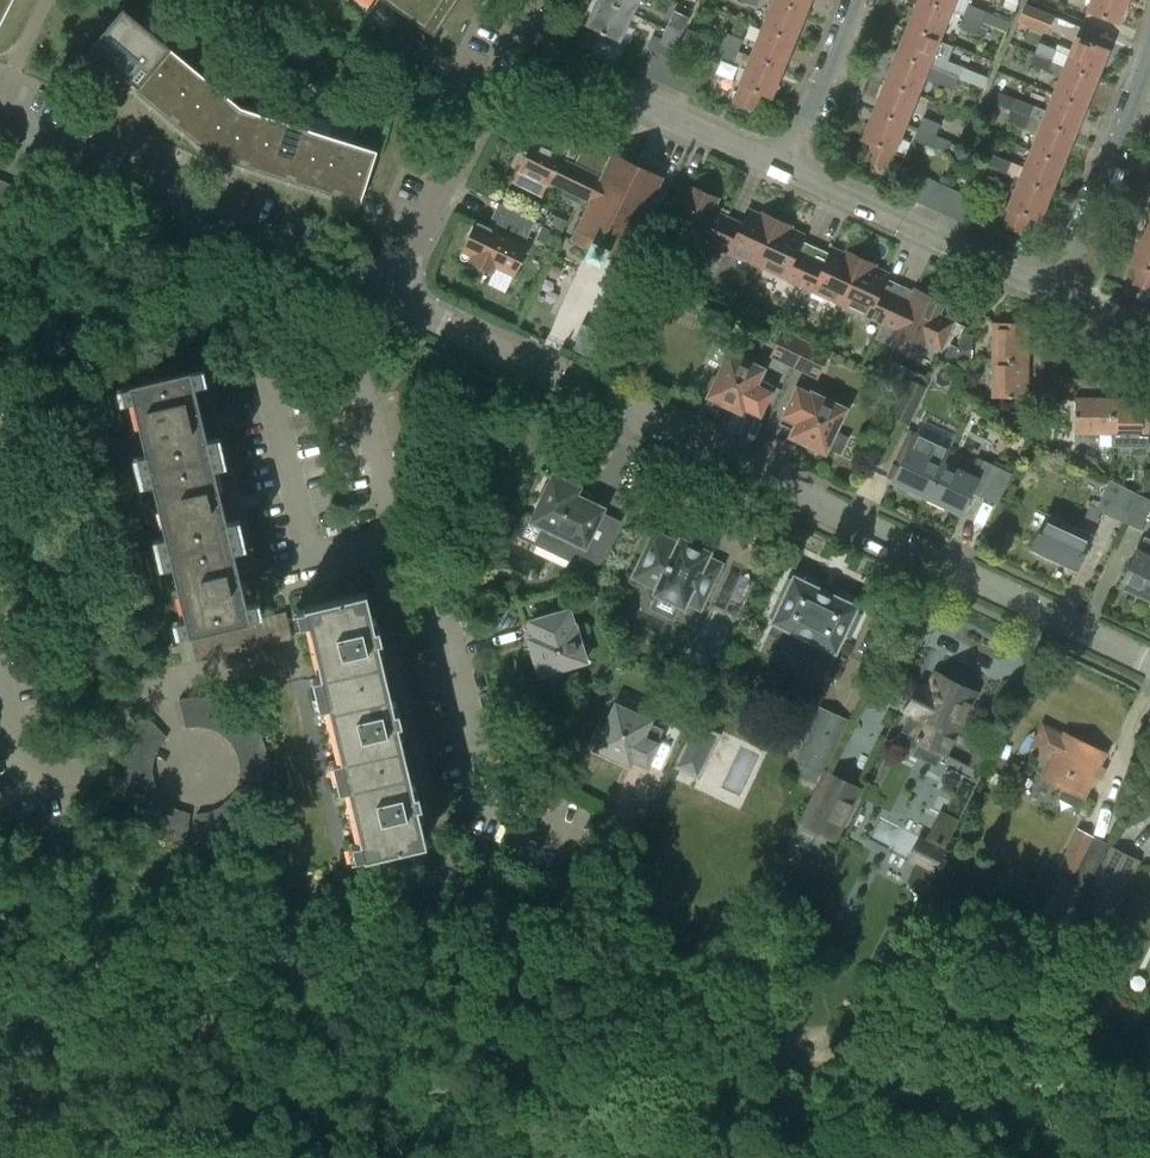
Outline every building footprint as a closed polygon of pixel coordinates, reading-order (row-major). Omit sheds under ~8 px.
[(13,0),(0,0),(0,25),(13,0)] [(432,0),(384,0),(425,29),(433,17),(441,6),(432,0)] [(587,25),(618,40),(631,12),(605,0),(599,0),(587,25)] [(631,12),(637,0),(605,0),(631,12)] [(762,28),(793,40),(805,12),(774,0),(773,0),(762,28)] [(805,12),(809,0),(774,0),(805,12)] [(907,27),(939,39),(946,22),(950,11),(923,0),(918,0),(907,27)] [(950,11),(955,13),(963,16),(966,17),(970,6),(972,1),(968,0),(923,0),(950,11)] [(1087,10),(1119,23),(1128,0),(1091,0),(1087,10)] [(970,6),(966,17),(981,23),(985,12),(970,6)] [(1023,10),(1018,21),(1048,32),(1054,17),(1028,7),(1023,10)] [(169,48),(123,9),(107,29),(153,67),(169,48)] [(675,12),(667,29),(679,35),(687,18),(675,12)] [(981,23),(980,24),(988,28),(1005,34),(1009,22),(985,12),(981,23)] [(963,16),(959,27),(975,33),(976,34),(980,24),(981,23),(966,17),(963,16)] [(907,27),(896,55),(957,79),(961,68),(946,62),(947,60),(953,45),(939,39),(907,27)] [(755,45),(751,56),(782,69),(793,40),(762,28),(755,45)] [(137,87),(138,85),(153,67),(107,29),(91,48),(137,87)] [(667,29),(656,51),(668,57),(669,57),(679,35),(667,29)] [(687,29),(681,44),(706,55),(712,41),(687,29)] [(724,33),(719,43),(721,44),(737,51),(741,40),(724,33)] [(1056,50),(1052,61),(1065,66),(1097,78),(1108,49),(1076,37),(1071,50),(1058,45),(1056,50)] [(1039,43),(1035,54),(1052,61),(1056,50),(1039,43)] [(721,44),(716,55),(747,67),(739,85),(741,86),(735,102),(754,110),(761,93),(771,97),(782,69),(751,56),(737,51),(721,44)] [(188,63),(169,48),(153,67),(138,85),(156,102),(188,63)] [(656,51),(645,75),(657,80),(668,57),(656,51)] [(1035,54),(1031,64),(1048,71),(1052,61),(1035,54)] [(896,55),(885,83),(916,95),(923,78),(936,83),(953,89),(957,79),(896,55)] [(974,56),(970,67),(988,74),(992,63),(974,56)] [(668,57),(657,80),(669,85),(680,62),(669,57),(668,57)] [(1052,61),(1048,71),(1061,76),(1053,94),(1085,107),(1097,78),(1065,66),(1052,61)] [(680,62),(669,85),(681,90),(691,67),(680,62)] [(207,79),(188,63),(156,102),(174,118),(207,79)] [(691,67),(681,90),(693,96),(703,73),(691,67)] [(226,94),(207,79),(174,118),(193,134),(226,94)] [(885,83),(873,111),(905,123),(909,113),(914,101),(914,100),(916,95),(885,83)] [(1001,93),(997,105),(1012,111),(1017,100),(1001,93)] [(241,107),(226,94),(193,134),(216,153),(241,107)] [(1033,106),(1029,117),(1042,123),(1074,135),(1085,107),(1053,94),(1046,111),(1033,106)] [(1017,99),(1012,111),(1029,117),(1033,106),(1017,99)] [(216,153),(245,162),(260,113),(241,107),(216,153)] [(517,171),(548,185),(549,182),(548,181),(560,158),(568,141),(572,143),(582,123),(547,107),(538,127),(532,140),(517,171)] [(873,111),(862,139),(872,144),(866,161),(885,168),(892,151),(894,152),(905,123),(873,111)] [(1012,111),(1008,121),(1025,127),(1029,117),(1012,111)] [(245,162),(268,170),(284,121),(260,113),(245,162)] [(1029,117),(1025,127),(1038,133),(1031,151),(1063,163),(1074,135),(1042,123),(1029,117)] [(922,118),(918,129),(935,135),(939,125),(922,118)] [(268,170),(291,177),(307,128),(284,121),(268,170)] [(560,158),(548,181),(549,182),(590,201),(588,204),(586,203),(585,205),(587,206),(582,217),(579,216),(578,218),(581,219),(576,230),(573,229),(572,231),(575,233),(572,238),(569,236),(568,238),(588,247),(583,257),(600,265),(605,256),(624,265),(625,263),(622,261),(625,256),(627,257),(628,255),(625,254),(631,243),(633,244),(634,242),(632,241),(637,230),(640,231),(641,229),(638,227),(662,177),(614,154),(620,142),(590,127),(572,164),(560,158)] [(291,177),(314,184),(330,136),(307,128),(291,177)] [(918,129),(914,139),(930,146),(935,135),(918,129)] [(935,135),(930,146),(947,152),(951,142),(935,135)] [(314,184),(337,192),(353,143),(330,136),(314,184)] [(353,143),(337,192),(361,200),(377,151),(353,143)] [(1031,151),(1020,179),(1051,192),(1063,163),(1031,151)] [(994,156),(990,167),(1007,174),(1011,162),(994,156)] [(990,167),(986,177),(1002,184),(1007,174),(990,167)] [(916,199),(916,201),(927,206),(938,183),(926,177),(916,199)] [(1010,208),(1003,225),(1023,233),(1030,216),(1040,220),(1051,192),(1020,179),(1008,207),(1010,208)] [(16,187),(0,180),(0,220),(16,187)] [(938,183),(927,206),(939,211),(950,188),(938,183)] [(714,246),(727,217),(713,211),(719,199),(708,194),(708,189),(697,184),(693,187),(688,185),(678,208),(677,208),(673,218),(669,228),(698,242),(692,255),(695,264),(704,267),(714,246)] [(950,188),(939,211),(951,217),(961,193),(950,188)] [(961,193),(951,217),(962,222),(964,219),(973,199),(961,193)] [(714,246),(756,266),(777,219),(762,212),(761,215),(748,209),(741,224),(727,217),(714,246)] [(1142,234),(1149,238),(1149,213),(1142,234)] [(533,220),(523,216),(517,228),(494,217),(489,227),(477,221),(462,251),(472,255),(469,261),(493,272),(495,267),(513,275),(528,245),(522,243),(533,220)] [(756,266),(798,285),(811,256),(797,250),(804,235),(791,229),(792,226),(777,219),(756,266)] [(549,248),(555,235),(541,228),(534,241),(549,248)] [(1130,263),(1140,267),(1133,284),(1149,291),(1149,238),(1142,234),(1130,263)] [(798,285),(840,304),(861,258),(846,251),(845,254),(832,248),(825,263),(811,256),(798,285)] [(840,304),(882,323),(895,295),(881,288),(888,274),(875,267),(876,265),(861,258),(840,304)] [(685,269),(679,282),(694,289),(700,276),(685,269)] [(939,315),(945,303),(940,301),(940,295),(929,290),(925,293),(915,289),(909,301),(895,295),(882,323),(875,340),(888,346),(895,333),(925,346),(926,344),(941,351),(955,322),(939,315)] [(993,324),(992,360),(1028,360),(1028,325),(993,324)] [(770,356),(794,367),(807,341),(783,330),(770,356)] [(962,336),(957,342),(958,360),(971,360),(971,336),(962,336)] [(807,341),(794,367),(817,379),(830,352),(807,341)] [(956,366),(956,349),(949,345),(943,360),(956,366)] [(708,396),(742,413),(745,407),(759,414),(773,385),(759,378),(763,369),(729,353),(718,376),(713,376),(707,387),(710,392),(708,396)] [(1028,360),(992,360),(992,398),(1028,398),(1028,360)] [(131,387),(150,468),(210,454),(190,370),(130,385),(131,387)] [(892,415),(907,422),(924,387),(909,380),(892,415)] [(835,431),(845,409),(811,393),(811,394),(796,387),(779,423),(793,431),(791,436),(825,452),(826,448),(840,455),(849,437),(835,431)] [(1075,434),(1112,434),(1112,399),(1075,399),(1075,434)] [(1149,399),(1112,399),(1112,434),(1111,449),(1149,449),(1149,399)] [(1013,424),(1030,432),(1037,417),(1019,409),(1013,424)] [(892,482),(926,498),(943,462),(949,450),(915,434),(892,482)] [(1089,466),(1094,458),(1086,453),(1081,461),(1089,466)] [(150,468),(170,551),(230,537),(210,454),(150,468)] [(943,462),(926,498),(961,514),(972,492),(996,504),(1011,473),(984,461),(976,478),(943,462)] [(1142,470),(1142,494),(1149,494),(1149,470),(1142,470)] [(542,500),(531,521),(545,528),(538,542),(572,559),(579,544),(583,546),(579,553),(600,563),(619,522),(601,513),(603,509),(588,502),(592,494),(553,475),(550,483),(545,485),(540,495),(542,500)] [(1095,510),(1126,522),(1138,495),(1109,481),(1095,510)] [(1140,529),(1149,508),(1149,501),(1139,496),(1127,523),(1140,529)] [(1047,516),(1032,548),(1075,567),(1089,536),(1047,516)] [(634,576),(657,588),(654,593),(683,606),(686,601),(700,608),(720,565),(706,558),(709,553),(680,539),(678,544),(654,533),(634,576)] [(238,623),(250,620),(230,537),(170,551),(190,635),(202,632),(214,629),(226,626),(238,623)] [(1149,600),(1149,540),(1144,538),(1138,551),(1137,551),(1120,586),(1149,600)] [(853,612),(855,607),(834,597),(834,596),(816,588),(794,578),(792,582),(788,580),(780,596),(785,598),(774,621),(776,622),(772,631),(792,640),(830,658),(834,650),(842,633),(850,637),(860,615),(853,612)] [(305,606),(325,690),(385,675),(365,592),(305,606)] [(535,637),(529,639),(539,675),(544,673),(545,678),(563,673),(561,668),(585,661),(575,625),(573,626),(569,610),(530,621),(535,637)] [(274,615),(262,618),(268,645),(280,642),(274,615)] [(262,618),(250,620),(256,648),(268,645),(262,618)] [(256,648),(250,620),(238,623),(244,651),(256,648)] [(238,623),(226,626),(232,653),(244,651),(238,623)] [(226,626),(214,629),(220,656),(232,653),(226,626)] [(214,629),(202,632),(208,659),(220,656),(214,629)] [(202,632),(190,635),(197,662),(208,659),(202,632)] [(926,720),(917,741),(920,743),(915,754),(936,764),(941,753),(945,754),(976,691),(969,688),(970,685),(970,682),(970,679),(968,677),(967,675),(965,673),(962,672),(960,671),(957,670),(955,670),(952,671),(949,672),(947,673),(946,677),(937,672),(927,691),(918,687),(919,684),(918,684),(905,710),(926,720)] [(325,690),(345,773),(405,759),(385,675),(325,690)] [(193,726),(198,726),(199,698),(198,698),(191,698),(185,698),(179,700),(186,728),(189,727),(193,726)] [(204,727),(210,728),(219,701),(216,700),(210,699),(204,698),(199,698),(198,726),(201,726),(204,727)] [(219,732),(221,733),(238,710),(234,708),(228,705),(222,702),(219,701),(210,728),(212,729),(215,730),(219,732)] [(595,749),(630,764),(632,759),(647,765),(664,729),(649,722),(649,721),(615,705),(605,728),(600,725),(593,742),(597,744),(595,749)] [(820,707),(800,750),(795,759),(825,773),(849,721),(820,707)] [(228,739),(230,742),(253,724),(248,719),(244,715),(239,711),(238,710),(221,733),(225,736),(228,739)] [(167,738),(147,717),(141,724),(134,733),(159,747),(164,741),(167,738)] [(235,748),(237,752),(263,741),(263,740),(260,734),(256,729),(253,724),(230,742),(233,745),(235,748)] [(1057,798),(1078,807),(1104,753),(1065,734),(1064,735),(1043,725),(1032,748),(1053,758),(1044,777),(1063,787),(1057,798)] [(676,768),(695,778),(714,738),(695,729),(676,768)] [(127,749),(127,752),(154,759),(155,758),(156,754),(157,750),(159,748),(134,733),(132,737),(129,743),(127,749)] [(240,762),(240,764),(269,761),(268,758),(267,752),(265,746),(263,741),(237,752),(238,755),(239,758),(240,762)] [(124,767),(124,772),(153,772),(153,769),(153,765),(154,761),(154,759),(127,752),(126,755),(125,761),(124,767)] [(405,759),(345,773),(365,857),(425,842),(405,759)] [(241,773),(240,776),(268,781),(269,776),(269,770),(269,764),(269,761),(240,764),(240,766),(241,770),(241,773)] [(126,786),(127,792),(155,784),(154,780),(153,777),(153,772),(124,772),(124,774),(125,780),(126,786)] [(818,831),(834,839),(858,789),(824,774),(801,824),(818,831)] [(238,784),(237,788),(263,800),(265,795),(267,789),(268,783),(268,781),(240,776),(240,777),(239,781),(238,784)] [(135,809),(136,811),(160,795),(158,791),(156,788),(155,784),(127,792),(130,798),(132,804),(135,809)] [(233,795),(230,798),(252,818),(253,816),(257,811),(260,806),(263,800),(237,788),(235,791),(233,795)] [(147,824),(150,826),(169,804),(167,803),(165,800),(162,797),(160,795),(136,811),(139,814),(143,819),(147,824)] [(223,806),(221,807),(237,831),(239,829),(244,825),(249,821),(252,818),(230,798),(228,800),(226,803),(223,806)] [(163,835),(167,837),(179,811),(177,810),(173,808),(170,805),(169,804),(150,826),(152,828),(157,831),(163,835)] [(213,811),(210,812),(218,840),(223,838),(228,836),(234,833),(237,831),(221,807),(220,808),(216,809),(213,811)] [(626,827),(627,828),(638,833),(646,815),(634,809),(626,827)] [(179,811),(167,837),(169,837),(174,839),(180,841),(187,842),(191,814),(188,813),(184,812),(179,811)] [(218,840),(210,812),(206,813),(202,814),(198,814),(198,843),(204,843),(211,842),(218,840)] [(808,852),(818,831),(801,824),(791,844),(808,852)] [(1108,844),(1094,837),(1078,829),(1060,865),(1076,873),(1066,891),(1080,898),(1108,844)] [(1089,892),(1115,906),(1138,861),(1111,847),(1089,892)] [(1106,923),(1115,906),(1089,892),(1080,910),(1106,923)]
